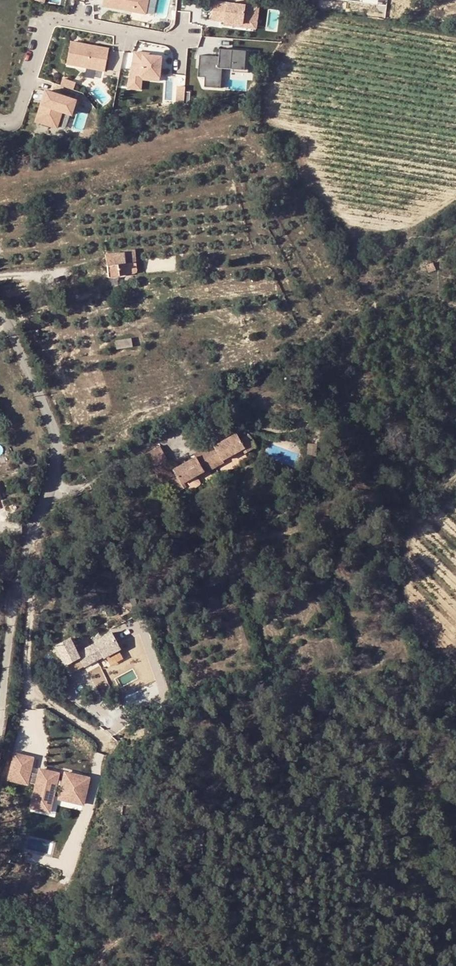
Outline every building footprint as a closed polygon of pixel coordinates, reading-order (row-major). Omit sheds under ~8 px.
[(100,5),(143,14),(146,0),(101,0),(100,5)] [(211,3),(209,22),(221,23),(240,25),(241,20),(255,21),(256,8),(211,3)] [(240,25),(221,23),(221,26),(254,30),(255,21),(241,20),(240,25)] [(106,48),(68,41),(64,63),(102,70),(106,48)] [(217,58),(197,57),(196,78),(203,79),(202,88),(219,90),(220,70),(246,72),(248,52),(217,50),(217,58)] [(141,53),(131,52),(127,79),(134,79),(138,76),(157,78),(159,57),(147,56),(141,55),(141,53)] [(134,79),(127,79),(125,89),(138,90),(139,80),(157,81),(157,78),(138,76),(134,79)] [(63,77),(61,84),(73,89),(76,81),(63,77)] [(182,93),(182,88),(175,88),(174,104),(182,105),(182,101),(182,93)] [(43,91),(33,120),(54,127),(59,111),(68,114),(73,101),(43,91)] [(106,256),(108,277),(121,277),(120,266),(125,266),(124,261),(124,255),(106,256)] [(125,266),(120,266),(121,277),(136,276),(135,260),(124,261),(125,266)] [(426,266),(428,273),(435,270),(432,264),(426,266)] [(115,341),(116,350),(132,348),(131,339),(115,341)] [(209,448),(199,453),(209,472),(219,466),(218,464),(237,453),(240,458),(252,451),(245,439),(236,444),(232,438),(210,450),(209,448)] [(312,448),(303,447),(302,460),(312,461),(312,448)] [(147,471),(144,472),(147,477),(149,475),(150,477),(165,468),(155,450),(140,459),(147,471)] [(191,461),(169,474),(173,481),(163,486),(170,498),(182,491),(179,486),(198,475),(200,478),(209,472),(199,453),(189,459),(191,461)] [(160,479),(163,486),(173,481),(169,474),(160,479)] [(120,649),(111,633),(96,641),(97,643),(78,653),(70,639),(56,646),(66,664),(80,657),(85,666),(103,656),(104,657),(120,649)] [(25,756),(15,754),(9,779),(23,783),(25,756)] [(30,772),(33,758),(25,756),(23,783),(27,784),(27,782),(37,784),(33,799),(51,804),(54,790),(61,791),(59,799),(83,804),(89,778),(65,772),(63,781),(57,779),(58,773),(40,769),(39,774),(30,772)] [(51,804),(33,799),(31,806),(49,811),(51,804)]
